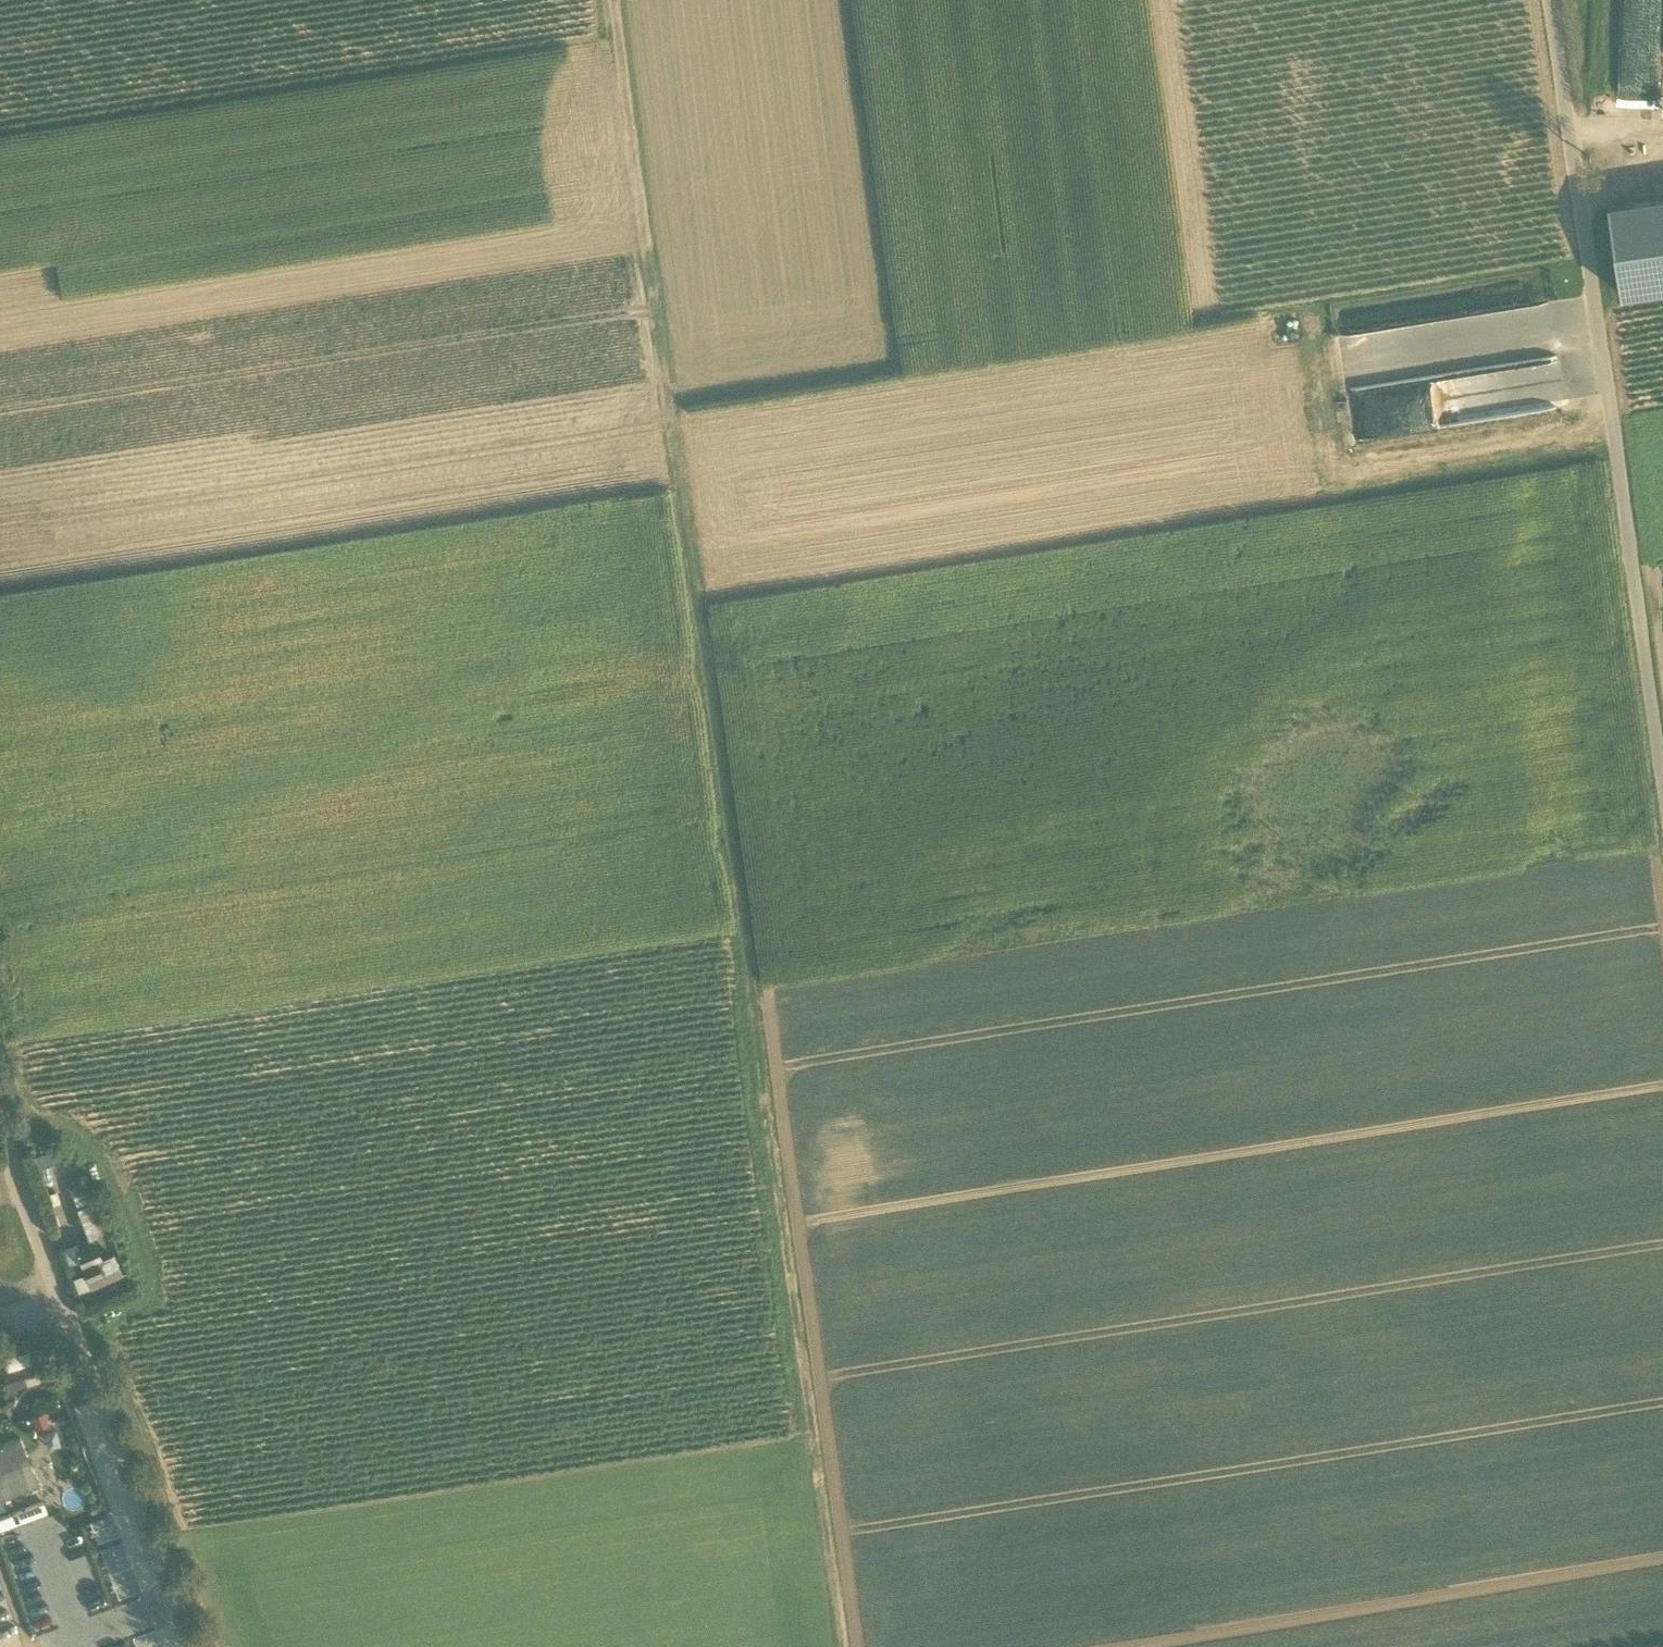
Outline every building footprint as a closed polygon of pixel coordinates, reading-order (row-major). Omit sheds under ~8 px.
[(1662,0),(1598,0),(1594,120),(1657,122),(1662,0)] [(1610,207),(1623,295),(1662,289),(1662,199),(1610,207)] [(69,1245),(86,1284),(100,1277),(83,1239),(69,1245)] [(12,1391),(46,1378),(34,1345),(0,1358),(0,1359),(12,1391)] [(36,1483),(19,1438),(0,1445),(0,1497),(36,1483)] [(53,1567),(84,1558),(66,1496),(10,1512),(23,1556),(48,1549),(53,1567)]
